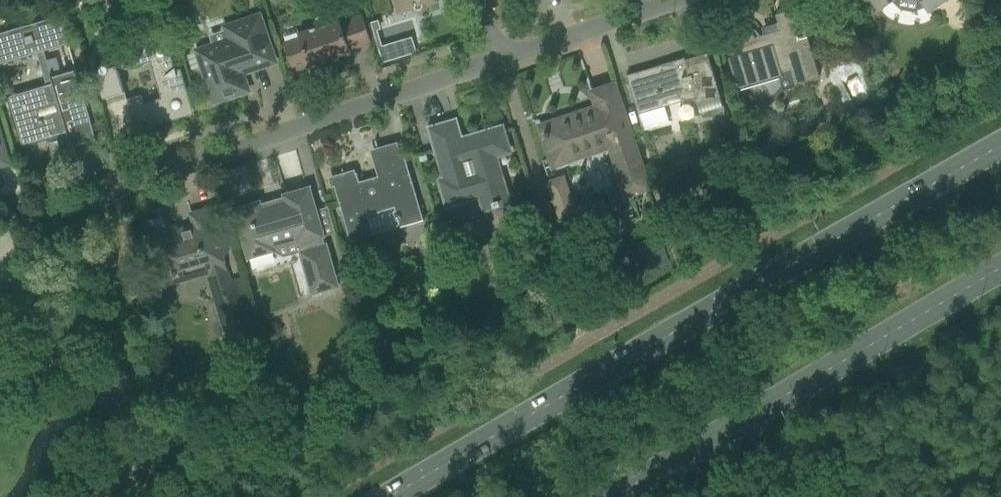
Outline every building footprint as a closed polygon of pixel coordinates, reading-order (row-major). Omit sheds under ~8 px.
[(398,12),(411,8),(412,9),(413,10),(414,11),(416,12),(417,12),(418,12),(421,12),(423,10),(424,9),(425,8),(426,7),(426,5),(426,4),(437,0),(394,0),(398,12)] [(878,9),(892,0),(872,0),(878,9)] [(928,11),(945,0),(920,0),(928,11)] [(739,40),(739,41),(744,56),(733,60),(740,85),(792,70),(796,84),(819,77),(799,7),(775,14),(780,30),(755,37),(754,36),(754,34),(753,33),(751,32),(750,32),(748,31),(746,31),(745,32),(743,32),(742,33),(741,34),(740,35),(740,37),(739,39),(739,40)] [(68,136),(73,135),(76,145),(96,139),(85,100),(76,69),(51,77),(44,50),(68,43),(60,15),(0,33),(0,63),(37,52),(47,85),(9,96),(16,121),(21,120),(26,136),(44,130),(48,143),(59,140),(58,136),(56,131),(66,128),(68,136)] [(285,45),(286,47),(292,66),(308,61),(310,67),(331,61),(332,64),(333,64),(332,60),(338,58),(339,62),(340,61),(339,58),(351,54),(350,50),(371,43),(362,15),(340,22),(339,19),(328,22),(327,19),(327,18),(326,17),(325,16),(324,15),(322,15),(321,15),(319,15),(318,16),(317,17),(316,19),(316,20),(316,21),(316,22),(317,26),(298,33),(301,39),(285,45)] [(209,85),(214,100),(246,90),(241,72),(274,61),(258,17),(226,28),(231,40),(213,46),(213,43),(197,49),(198,52),(195,53),(201,68),(203,67),(205,73),(203,74),(207,86),(209,85)] [(95,71),(98,79),(103,98),(125,92),(118,70),(150,61),(161,99),(144,104),(141,95),(127,99),(135,124),(146,121),(150,125),(148,126),(149,127),(157,122),(164,118),(172,115),(181,112),(180,111),(179,111),(178,109),(180,109),(180,108),(182,107),(182,105),(182,104),(182,103),(184,103),(184,104),(185,104),(183,95),(182,87),(181,78),(181,69),(180,69),(179,70),(175,70),(169,49),(166,50),(166,49),(165,49),(164,48),(163,47),(162,47),(161,47),(160,47),(156,34),(158,34),(157,33),(98,50),(102,64),(101,64),(100,65),(100,66),(99,67),(98,68),(98,69),(98,70),(95,71)] [(627,75),(638,114),(643,130),(670,122),(663,100),(679,96),(680,102),(695,97),(700,113),(723,106),(709,56),(706,56),(706,57),(687,63),(686,57),(658,66),(660,73),(656,74),(654,70),(653,70),(652,69),(651,69),(649,69),(647,69),(643,70),(627,75)] [(610,147),(626,196),(649,188),(614,84),(591,91),(597,107),(539,126),(553,166),(610,147)] [(432,127),(433,128),(431,129),(446,179),(441,181),(442,184),(441,184),(443,190),(445,195),(444,195),(446,201),(447,201),(448,204),(451,203),(451,204),(462,201),(462,200),(466,199),(465,197),(480,192),(485,208),(488,207),(488,209),(493,207),(493,208),(501,206),(501,205),(505,204),(505,202),(508,202),(507,199),(509,199),(509,198),(507,198),(504,189),(506,188),(506,187),(504,187),(494,155),(508,151),(508,148),(509,148),(507,142),(506,142),(505,137),(506,136),(504,131),(503,131),(502,128),(468,138),(469,140),(461,143),(454,122),(453,122),(453,121),(451,121),(451,120),(432,127)] [(9,163),(3,144),(0,133),(0,166),(9,163)] [(357,173),(332,180),(338,200),(351,241),(374,234),(368,215),(394,207),(400,226),(423,220),(402,147),(379,153),(385,174),(359,182),(357,173)] [(549,182),(561,216),(561,218),(575,214),(563,178),(549,182)] [(324,236),(317,210),(310,186),(283,194),(285,202),(262,209),(261,206),(258,207),(252,203),(241,206),(238,213),(235,214),(248,259),(274,251),(273,247),(296,240),(298,244),(299,244),(301,251),(300,251),(312,294),(321,291),(332,288),(339,286),(326,243),(321,245),(319,238),(324,236)] [(155,234),(153,238),(153,243),(154,247),(156,252),(159,251),(161,257),(154,259),(159,278),(162,286),(175,282),(177,275),(176,272),(186,269),(189,278),(206,272),(225,336),(226,337),(227,338),(228,338),(229,339),(230,339),(231,340),(232,340),(233,340),(234,340),(235,340),(255,334),(239,277),(230,280),(227,271),(222,254),(227,252),(219,226),(214,207),(191,214),(195,229),(180,233),(178,226),(164,230),(159,232),(155,234)] [(654,207),(646,210),(650,222),(658,219),(654,207)] [(273,247),(274,251),(284,256),(300,251),(301,251),(299,244),(298,244),(296,240),(273,247)] [(117,265),(113,253),(97,258),(101,270),(117,265)] [(175,282),(189,278),(186,269),(176,272),(177,275),(175,282)]
